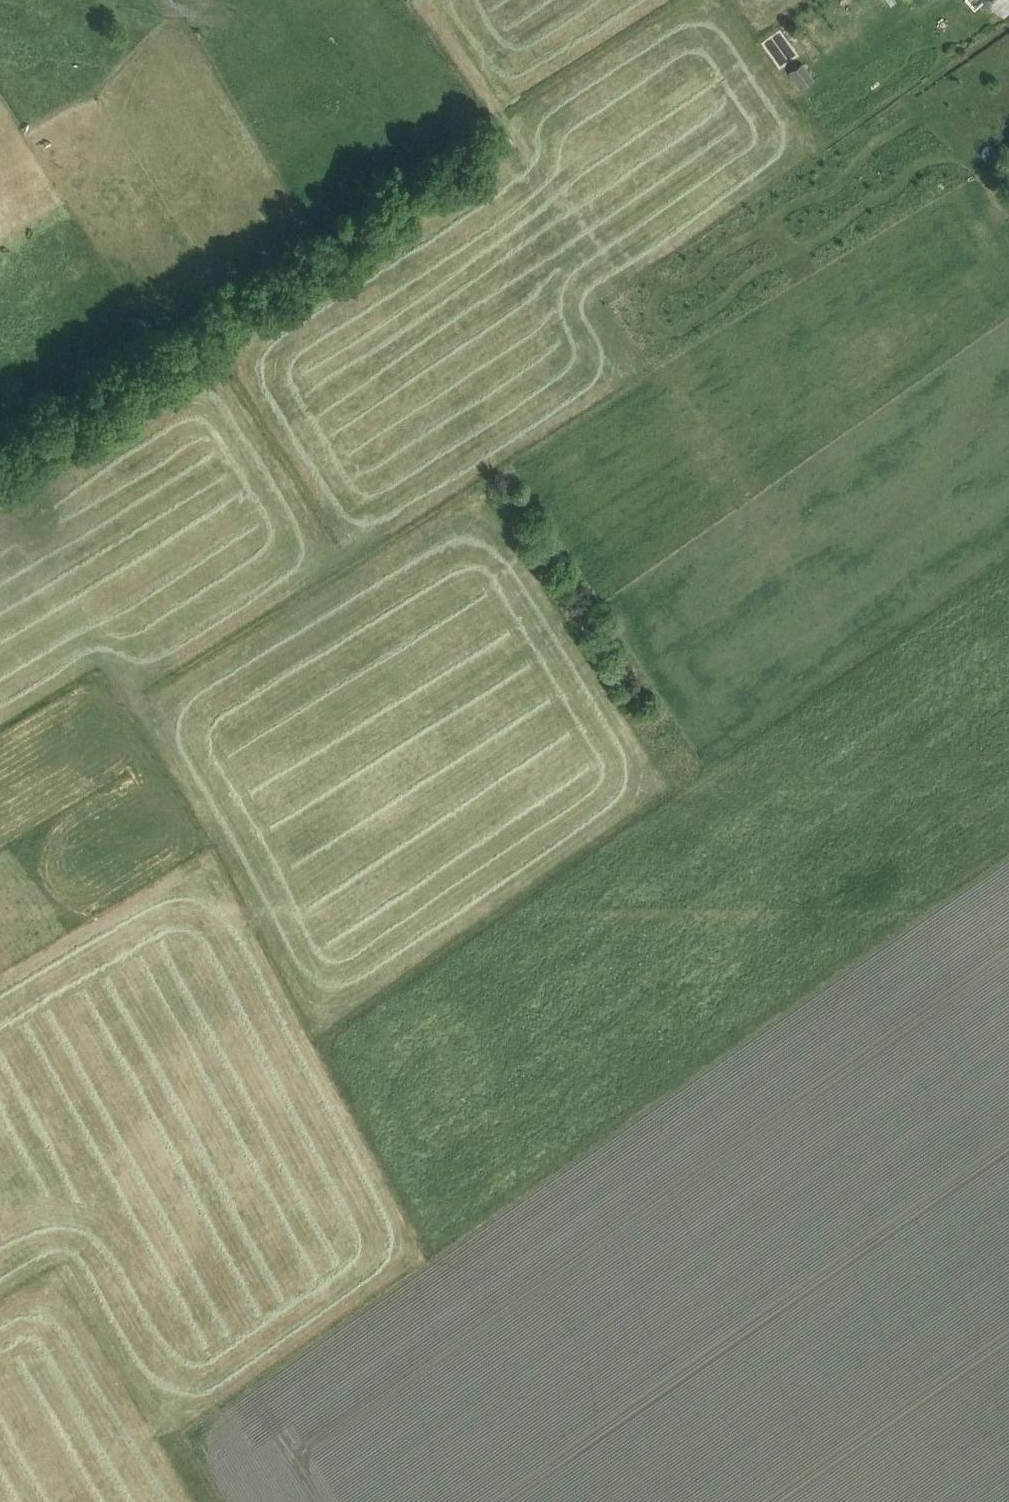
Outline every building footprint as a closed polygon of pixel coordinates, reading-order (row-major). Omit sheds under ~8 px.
[(1005,15),(1008,12),(1008,0),(993,0),(1005,15)] [(803,63),(778,80),(789,96),(814,79),(803,63)]
